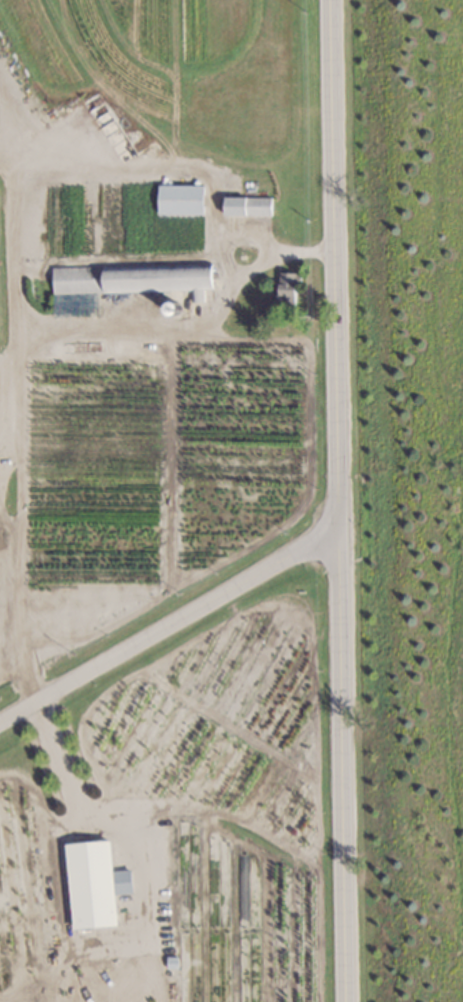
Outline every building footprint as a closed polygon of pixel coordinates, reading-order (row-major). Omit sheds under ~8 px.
[(159,187),(158,215),(205,215),(205,187),(159,187)] [(225,198),(225,216),(272,217),(272,200),(225,198)] [(213,265),(213,290),(202,291),(202,303),(190,304),(189,292),(97,295),(98,317),(53,318),(50,270),(213,265)] [(284,305),(284,298),(276,299),(275,272),(289,272),(289,282),(297,282),(297,292),(292,292),(292,305),(284,305)] [(169,304),(173,305),(176,309),(176,313),(174,316),(170,318),(167,318),(164,316),(162,311),(163,309),(165,306),(169,304)] [(67,847),(112,843),(115,874),(132,872),(134,896),(117,897),(120,928),(75,932),(67,847)] [(163,952),(174,953),(174,964),(162,963),(163,952)]
